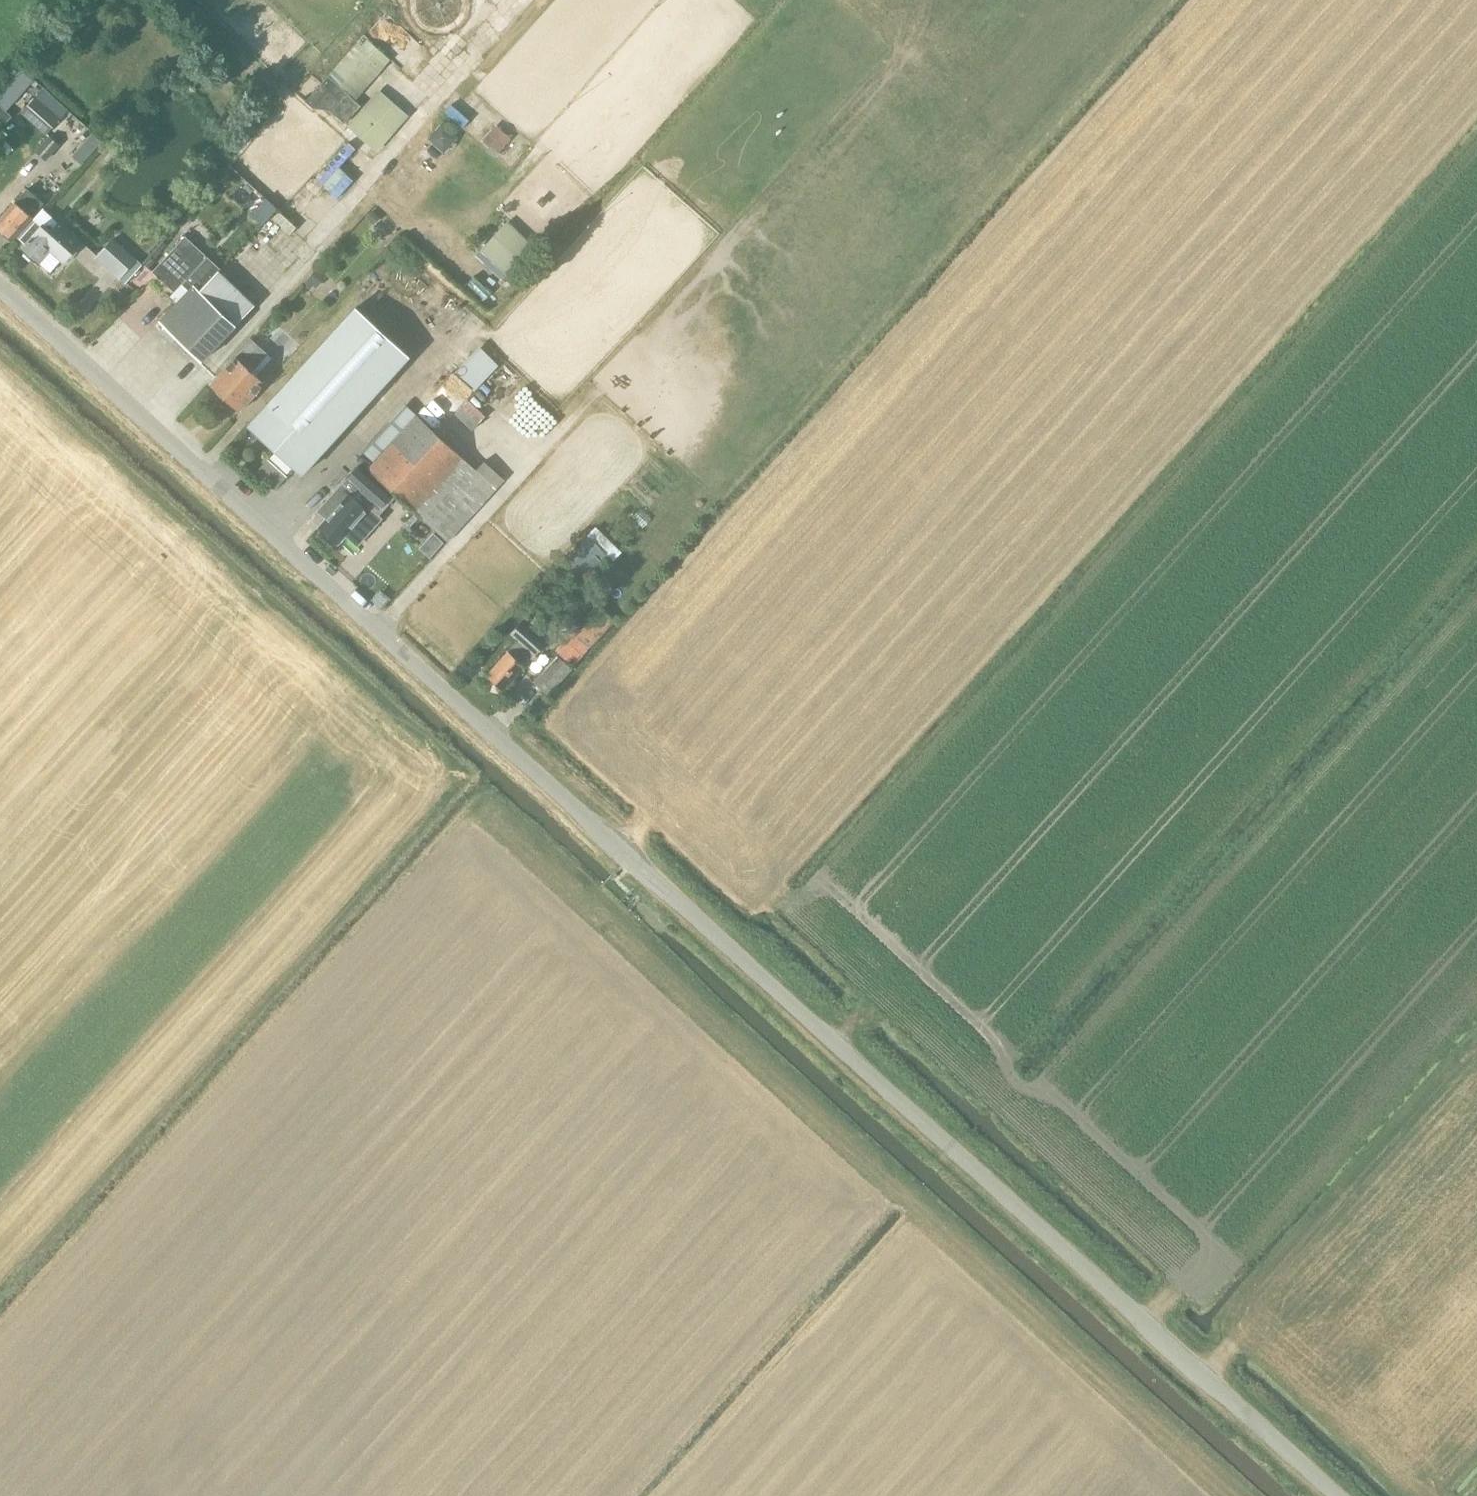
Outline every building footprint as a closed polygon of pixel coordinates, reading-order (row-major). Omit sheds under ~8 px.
[(310,94),(345,125),(364,103),(357,98),(392,57),(364,32),(310,94)] [(3,116),(38,79),(25,66),(0,93),(0,114),(3,116)] [(377,150),(411,114),(381,86),(347,123),(377,150)] [(60,118),(35,97),(22,112),(46,134),(60,118)] [(429,136),(445,151),(460,135),(444,120),(429,136)] [(102,140),(80,121),(71,131),(84,143),(75,152),(84,160),(102,140)] [(497,121),(483,136),(499,151),(513,137),(497,121)] [(49,136),(36,151),(45,160),(59,144),(49,136)] [(323,166),(345,143),(338,136),(316,160),(323,166)] [(338,196),(355,178),(341,165),(358,148),(351,141),(317,176),(338,196)] [(12,240),(32,216),(44,203),(27,188),(15,201),(0,218),(0,229),(12,240)] [(251,213),(265,223),(278,205),(265,195),(251,213)] [(478,253),(506,279),(540,243),(512,216),(478,253)] [(22,249),(39,264),(51,251),(64,264),(83,244),(61,224),(52,234),(43,226),(39,231),(33,226),(21,239),(26,245),(22,249)] [(175,292),(183,284),(190,290),(160,322),(203,362),(256,306),(220,272),(222,270),(208,257),(186,237),(154,272),(175,292)] [(99,257),(121,278),(136,261),(113,241),(99,257)] [(306,282),(322,295),(334,280),(317,267),(306,282)] [(467,284),(484,297),(492,286),(475,274),(467,284)] [(317,443),(295,467),(304,475),(411,357),(356,308),(271,402),(317,443)] [(211,386),(240,412),(265,385),(254,372),(269,356),(252,340),(211,386)] [(475,388),(500,362),(480,343),(455,370),(475,388)] [(469,397),(454,413),(472,429),(487,413),(469,397)] [(249,425),(295,467),(317,443),(271,402),(249,425)] [(373,441),(383,450),(416,414),(406,405),(373,441)] [(368,468),(447,541),(504,479),(485,461),(477,470),(417,415),(368,468)] [(387,491),(369,474),(359,465),(344,481),(353,490),(371,508),(387,491)] [(341,502),(342,504),(321,527),(338,543),(340,542),(346,548),(357,537),(350,531),(367,513),(348,495),(341,502)] [(562,568),(579,585),(607,555),(614,562),(622,552),(596,528),(588,536),(590,538),(562,568)] [(557,652),(574,666),(606,627),(606,628),(613,619),(596,605),(557,652)] [(536,617),(528,626),(521,620),(510,632),(517,639),(509,649),(486,674),(503,689),(547,643),(540,637),(548,628),(536,617)] [(533,681),(547,694),(572,667),(557,654),(533,681)]
